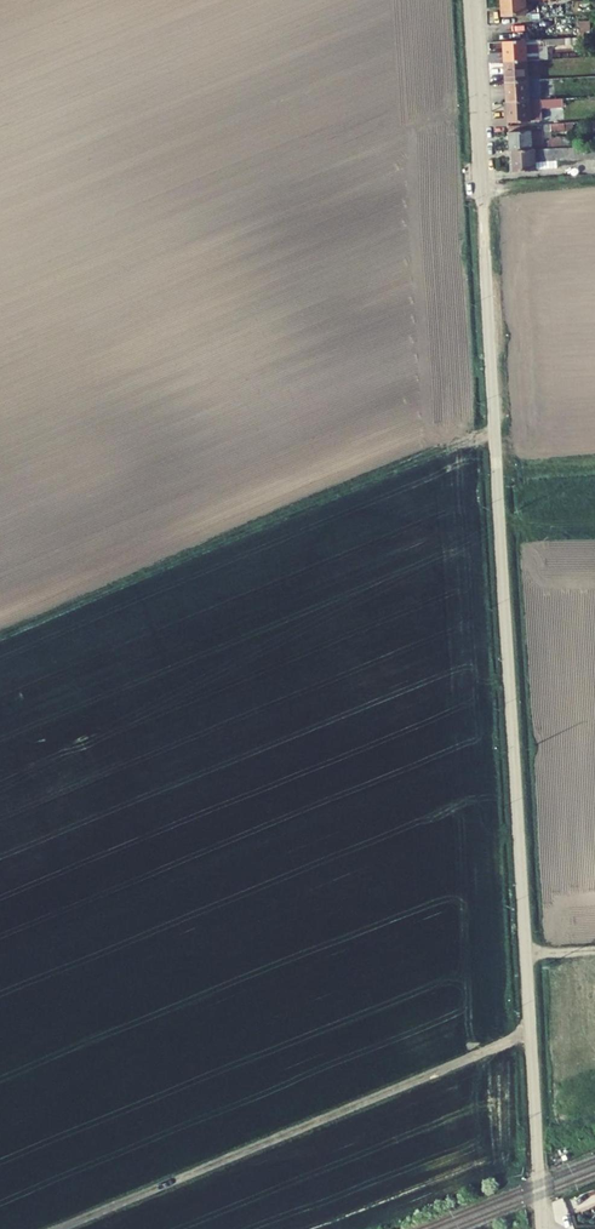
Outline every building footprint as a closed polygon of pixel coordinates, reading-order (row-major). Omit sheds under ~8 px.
[(503,15),(527,14),(526,0),(502,0),(503,15)] [(527,61),(539,60),(538,46),(581,43),(581,37),(526,40),(505,41),(505,52),(489,53),(490,62),(506,62),(527,61)] [(527,61),(506,62),(507,81),(528,81),(527,61)] [(528,81),(507,81),(508,102),(540,100),(539,85),(539,80),(528,81)] [(540,100),(508,102),(509,118),(506,118),(494,119),(495,122),(509,121),(541,120),(540,108),(564,107),(563,98),(540,100)] [(552,133),(574,131),(573,122),(551,124),(552,130),(552,133)] [(533,149),(545,148),(544,130),(552,130),(551,124),(509,126),(511,150),(533,149)] [(512,172),(536,170),(536,169),(558,167),(557,160),(594,158),(594,146),(545,148),(533,149),(511,150),(512,172)]
